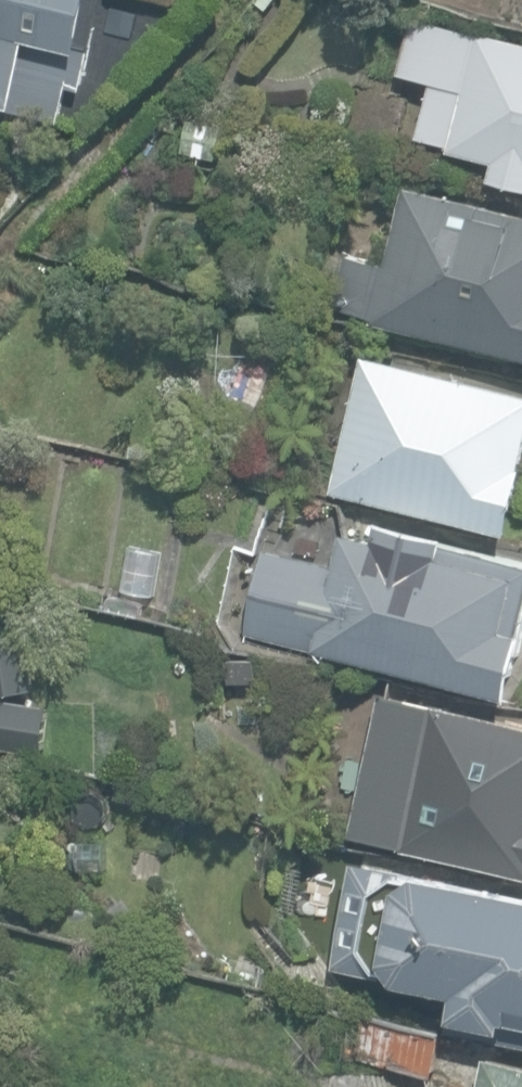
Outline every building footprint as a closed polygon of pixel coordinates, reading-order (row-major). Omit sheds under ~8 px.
[(61,121),(69,85),(84,88),(98,28),(85,24),(90,0),(0,0),(0,119),(5,120),(8,108),(61,121)] [(521,183),(521,41),(414,16),(400,73),(434,81),(420,136),(454,144),(453,149),(499,160),(495,177),(521,183)] [(183,149),(217,157),(225,125),(191,116),(183,149)] [(521,359),(521,218),(407,191),(389,266),(349,257),(337,305),(382,316),(380,326),(521,359)] [(511,532),(521,484),(521,391),(367,354),(335,490),(511,532)] [(513,697),(521,660),(521,559),(448,541),(449,536),(382,520),(378,539),(347,531),(339,565),(269,547),(248,632),(317,649),(513,697)] [(521,873),(521,720),(435,701),(434,707),(388,697),(367,791),(404,800),(396,837),(407,840),(405,847),(521,873)] [(418,868),(416,880),(341,864),(319,969),(454,998),(447,1029),(521,1045),(521,890),(418,868)] [(351,1058),(435,1077),(445,1033),(361,1014),(351,1058)] [(491,1055),(484,1086),(521,1086),(521,1062),(491,1055)]
